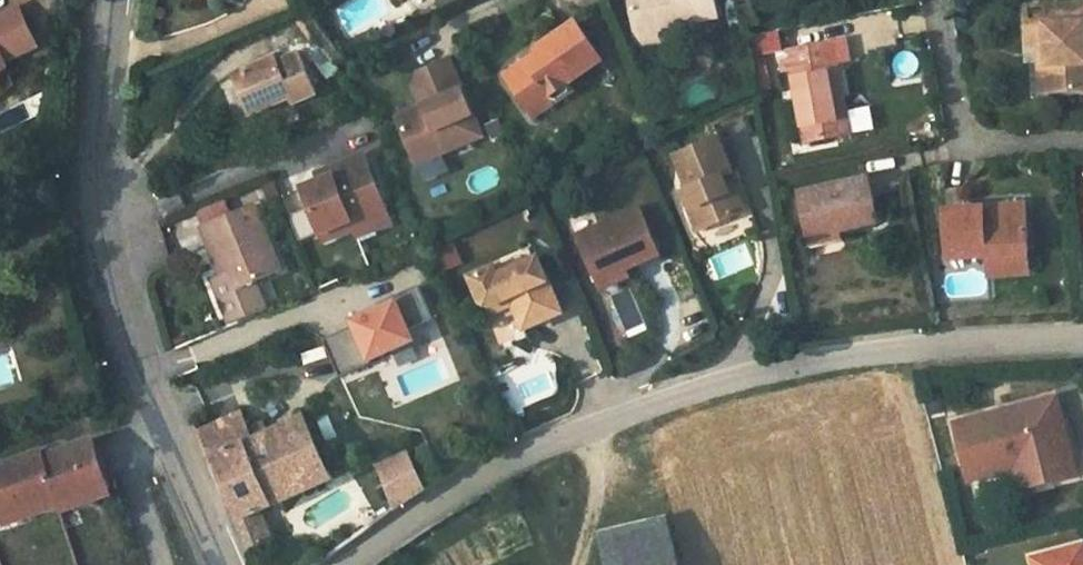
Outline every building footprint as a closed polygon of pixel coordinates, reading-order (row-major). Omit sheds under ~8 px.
[(638,33),(661,29),(663,37),(684,33),(683,25),(720,16),(716,0),(631,0),(638,33)] [(1050,92),(1082,90),(1082,4),(1045,6),(1046,24),(1029,25),(1030,44),(1039,44),(1048,43),(1050,92)] [(12,66),(10,61),(43,44),(23,5),(0,17),(0,79),(12,66)] [(1028,7),(1029,25),(1046,24),(1045,6),(1028,7)] [(510,81),(532,110),(551,96),(554,100),(559,101),(571,93),(573,87),(570,84),(603,60),(575,22),(535,50),(542,59),(544,64),(536,70),(533,65),(510,81)] [(661,29),(638,33),(647,45),(664,42),(663,37),(661,29)] [(823,63),(837,60),(850,58),(847,40),(819,45),(823,63)] [(1042,92),(1050,92),(1048,43),(1039,44),(1042,92)] [(835,98),(845,96),(837,60),(823,63),(819,45),(780,53),(783,72),(791,70),(806,143),(842,136),(835,98)] [(277,55),(236,73),(253,113),(293,97),(296,102),(319,93),(301,51),(279,61),(277,55)] [(481,135),(448,59),(418,72),(412,85),(422,108),(395,119),(414,164),(481,135)] [(542,59),(533,65),(536,70),(544,64),(542,59)] [(537,117),(559,101),(554,100),(551,96),(532,110),(537,117)] [(852,134),(845,96),(835,98),(842,136),(852,134)] [(723,175),(732,172),(719,137),(676,154),(689,188),(683,191),(698,230),(737,213),(723,175)] [(354,219),(358,228),(373,221),(377,228),(392,222),(364,156),(331,171),(333,176),(319,182),(305,188),(323,232),(354,219)] [(317,176),(319,182),(333,176),(331,171),(317,176)] [(746,210),(732,172),(723,175),(737,213),(746,210)] [(799,193),(809,234),(841,227),(842,230),(880,221),(870,177),(799,193)] [(1026,204),(986,207),(986,215),(1027,211),(1026,204)] [(986,215),(986,207),(947,210),(951,259),(988,257),(1030,254),(1027,211),(986,215)] [(201,227),(209,246),(219,241),(230,268),(221,272),(211,276),(231,324),(238,320),(267,308),(256,281),(282,270),(263,224),(252,228),(243,209),(201,227)] [(638,209),(595,228),(580,234),(578,235),(596,280),(623,268),(657,254),(638,209)] [(575,221),(580,234),(595,228),(590,215),(575,221)] [(354,219),(323,232),(327,241),(358,228),(354,219)] [(373,221),(358,228),(361,235),(377,228),(373,221)] [(841,227),(809,234),(811,246),(844,238),(842,230),(841,227)] [(219,241),(209,246),(221,272),(230,268),(219,241)] [(721,277),(746,265),(737,246),(712,259),(721,277)] [(1030,254),(988,257),(989,277),(1030,274),(1030,254)] [(515,300),(513,304),(525,329),(561,312),(536,257),(503,271),(499,263),(471,274),(482,302),(489,303),(513,294),(515,300)] [(627,277),(623,268),(596,280),(601,288),(627,277)] [(414,340),(409,329),(433,319),(419,285),(393,296),(395,302),(379,309),(353,320),(355,325),(324,339),(341,377),(373,363),(371,358),(414,340)] [(631,288),(613,294),(626,331),(644,325),(631,288)] [(487,314),(513,304),(515,300),(513,294),(489,303),(482,302),(487,314)] [(395,302),(393,296),(377,304),(379,309),(395,302)] [(546,355),(503,375),(520,411),(563,391),(546,355)] [(1024,466),(1029,486),(1078,474),(1059,398),(953,422),(968,479),(1015,468),(1024,466)] [(235,411),(194,429),(209,461),(214,459),(213,456),(249,440),(235,411)] [(329,468),(301,416),(249,440),(213,456),(214,459),(241,517),(236,519),(249,550),(268,542),(266,538),(255,513),(262,510),(276,503),(261,470),(293,456),(308,489),(334,478),(329,468)] [(3,518),(56,500),(58,506),(108,488),(100,465),(91,439),(42,456),(40,450),(0,463),(0,508),(3,518)] [(381,465),(397,508),(413,498),(427,489),(409,453),(381,465)] [(276,503),(308,489),(293,456),(261,470),(276,503)] [(1015,468),(1020,489),(1029,486),(1024,466),(1015,468)] [(108,488),(58,506),(60,513),(111,494),(108,488)] [(56,500),(3,518),(6,525),(58,506),(56,500)] [(272,536),(262,510),(255,513),(266,538),(272,536)] [(665,514),(601,529),(610,564),(677,564),(665,514)] [(1032,557),(1034,564),(1082,564),(1082,544),(1032,557)]
